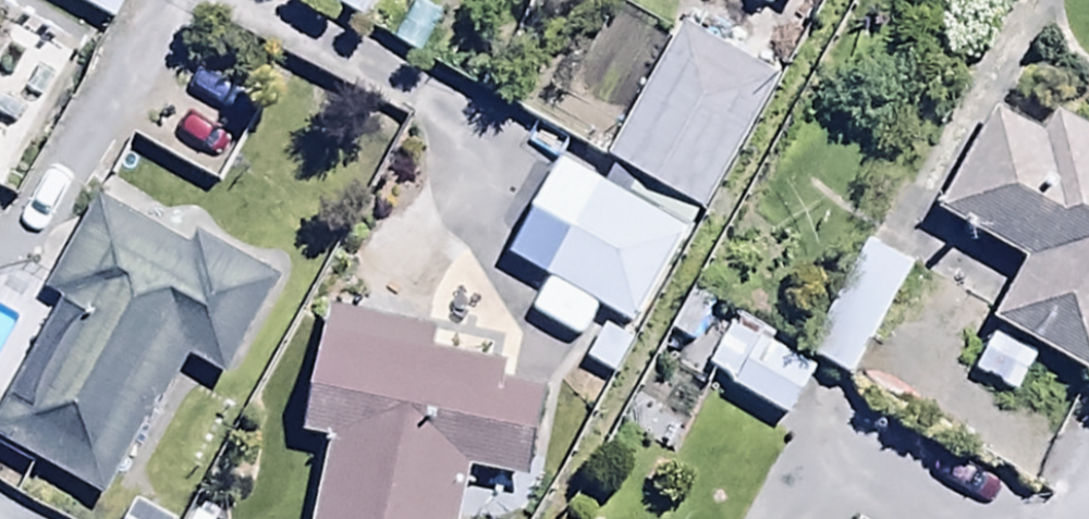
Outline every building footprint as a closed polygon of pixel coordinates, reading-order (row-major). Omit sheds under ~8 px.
[(113,20),(124,0),(76,0),(113,20)] [(363,18),(373,0),(329,0),(363,18)] [(719,0),(673,0),(610,110),(704,163),(779,34),(719,0)] [(1088,339),(1088,79),(1056,61),(1043,85),(993,58),(930,172),(1020,221),(985,285),(1088,341),(1088,339)] [(687,187),(594,131),(537,228),(629,283),(687,187)] [(0,404),(0,436),(110,497),(188,357),(221,376),(276,277),(193,231),(185,244),(98,195),(43,293),(58,301),(0,404)] [(700,320),(785,372),(815,322),(729,271),(700,320)] [(323,324),(302,436),(326,440),(311,518),(461,518),(473,456),(535,468),(550,389),(504,381),(508,358),(323,324)] [(1037,352),(993,328),(970,369),(1014,393),(1037,352)] [(823,333),(800,369),(847,399),(871,363),(823,333)] [(824,518),(890,518),(840,491),(824,518)]
